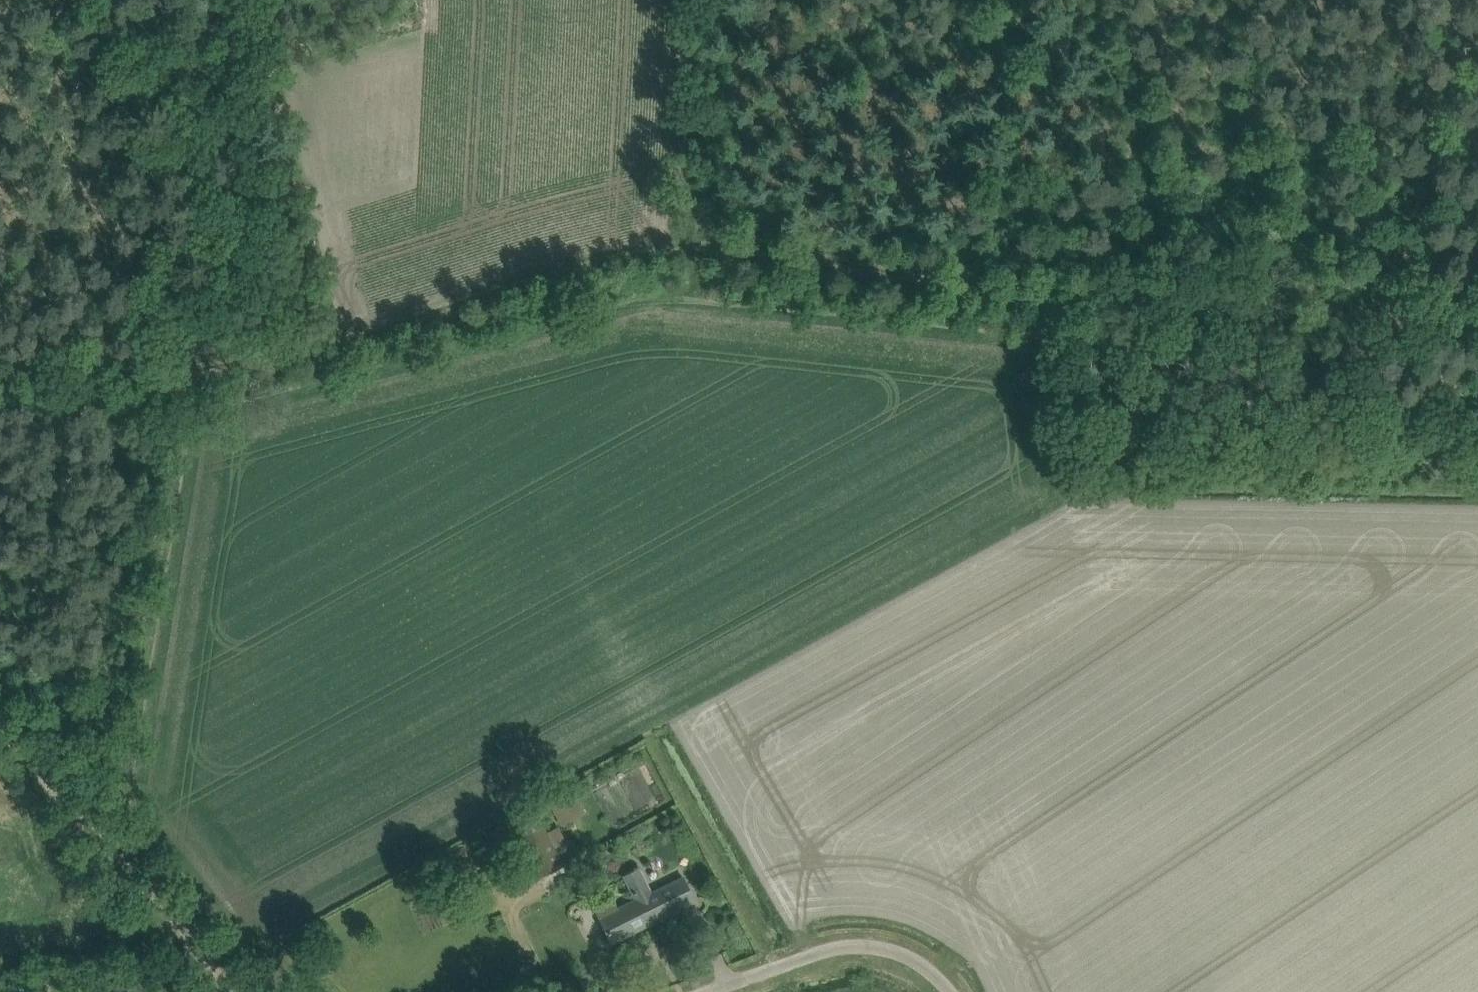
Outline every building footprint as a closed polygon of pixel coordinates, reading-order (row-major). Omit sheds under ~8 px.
[(551,806),(561,825),(585,813),(575,794),(551,806)] [(565,867),(558,853),(569,848),(559,827),(548,831),(537,808),(511,820),(538,879),(565,867)] [(619,908),(614,899),(595,908),(612,942),(696,900),(684,876),(652,892),(639,868),(625,875),(637,899),(619,908)]
